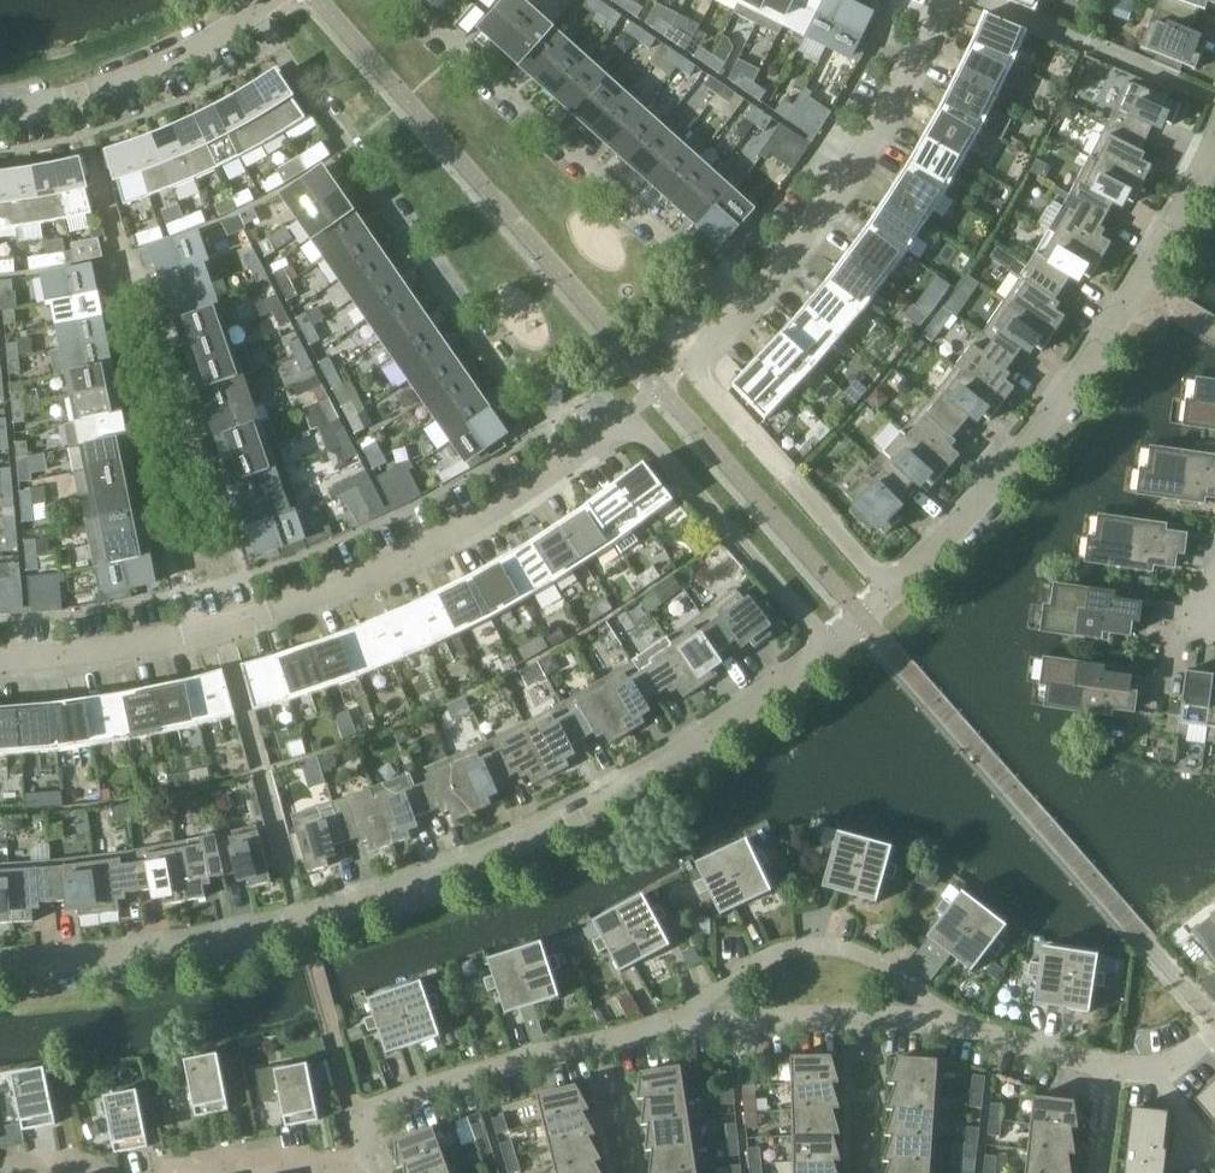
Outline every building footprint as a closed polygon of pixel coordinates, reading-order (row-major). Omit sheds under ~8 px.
[(533,12),(520,0),(509,0),(472,41),(484,52),(495,38),(503,45),(533,12)] [(490,8),(496,0),(481,0),(480,1),(490,8)] [(599,0),(588,0),(585,4),(598,13),(604,3),(599,0)] [(625,9),(631,0),(612,0),(625,9)] [(632,0),(631,0),(625,9),(638,18),(644,8),(632,0)] [(762,13),(769,0),(741,0),(740,3),(740,2),(734,13),(756,25),(762,13)] [(784,24),(796,0),(769,0),(762,13),(756,25),(778,36),(784,25),(784,24)] [(784,24),(784,25),(806,35),(823,0),(796,0),(784,24)] [(798,51),(820,62),(828,46),(849,3),(843,0),(823,0),(806,35),(798,51)] [(1041,0),(1006,0),(1036,13),(1041,0)] [(1108,3),(1123,8),(1126,0),(1109,0),(1108,3)] [(1156,8),(1196,22),(1203,1),(1214,5),(1214,0),(1159,0),(1156,8)] [(611,22),(617,12),(604,3),(598,13),(611,22)] [(872,15),(849,3),(828,46),(860,63),(870,42),(861,37),(872,15)] [(467,36),(485,15),(473,4),(455,26),(467,36)] [(1191,36),(1196,22),(1156,8),(1151,22),(1141,47),(1147,50),(1158,55),(1155,61),(1154,60),(1153,62),(1181,74),(1182,72),(1180,71),(1183,65),(1196,70),(1204,49),(1191,44),(1193,38),(1195,39),(1196,38),(1191,36)] [(551,28),(533,12),(503,45),(511,52),(509,54),(519,64),(551,28)] [(1014,65),(1028,31),(985,13),(971,46),(1014,65)] [(653,28),(666,37),(672,27),(660,19),(653,28)] [(631,22),(625,31),(638,40),(644,30),(631,22)] [(685,36),(672,27),(666,37),(679,45),(685,36)] [(569,44),(551,28),(519,64),(529,73),(531,71),(539,78),(569,44)] [(657,39),(644,30),(638,40),(650,49),(657,39)] [(588,61),(569,44),(539,78),(547,85),(545,87),(556,97),(588,61)] [(971,46),(956,77),(998,98),(1014,65),(971,46)] [(694,56),(707,65),(713,55),(701,47),(694,56)] [(665,59),(677,67),(684,57),(672,49),(665,59)] [(726,64),(713,55),(707,65),(720,73),(726,64)] [(697,66),(684,57),(677,67),(690,76),(697,66)] [(606,77),(588,61),(556,97),(566,106),(567,104),(575,111),(606,77)] [(254,84),(285,133),(296,126),(307,118),(274,71),(254,84)] [(735,84),(748,93),(754,83),(742,75),(735,84)] [(711,76),(705,86),(718,95),(724,85),(711,76)] [(624,94),(606,77),(575,111),(583,118),(582,120),(592,130),(624,94)] [(956,77),(941,109),(982,131),(998,98),(956,77)] [(1109,121),(1147,139),(1153,125),(1158,128),(1159,126),(1157,126),(1160,120),(1172,125),(1181,105),(1168,100),(1171,93),(1173,94),(1173,92),(1145,81),(1145,82),(1146,83),(1144,89),(1133,84),(1133,85),(1127,82),(1116,107),(1115,107),(1109,121)] [(767,92),(754,83),(748,93),(760,101),(767,92)] [(274,139),(285,133),(254,84),(243,91),(245,95),(237,99),(263,146),(274,139)] [(737,94),(724,85),(718,95),(730,103),(737,94)] [(806,88),(794,105),(800,110),(809,97),(813,93),(806,88)] [(643,110),(624,94),(592,130),(603,139),(604,137),(612,144),(643,110)] [(832,112),(809,97),(800,110),(820,123),(819,123),(824,126),(832,112)] [(214,106),(241,158),(263,146),(237,99),(229,104),(226,100),(214,106)] [(776,112),(785,118),(794,106),(784,99),(776,112)] [(811,136),(819,123),(820,123),(800,110),(794,105),(794,106),(785,118),(811,136)] [(196,121),(219,169),(230,163),(241,158),(214,106),(203,112),(205,116),(196,121)] [(754,106),(746,118),(755,125),(764,112),(754,106)] [(941,109),(924,139),(964,162),(982,131),(941,109)] [(643,110),(612,144),(620,151),(618,153),(629,163),(661,127),(643,110)] [(764,112),(755,125),(765,131),(773,119),(764,112)] [(746,119),(737,131),(745,136),(754,125),(746,119)] [(173,126),(196,179),(200,178),(204,178),(207,176),(210,175),(213,173),(216,171),(219,169),(196,121),(188,125),(186,120),(173,126)] [(1147,139),(1109,121),(1090,158),(1143,185),(1153,167),(1137,159),(1147,139)] [(781,124),(772,137),(779,142),(798,154),(807,142),(781,124)] [(185,184),(196,179),(173,126),(161,131),(163,135),(154,139),(173,188),(185,184)] [(679,143),(661,127),(629,163),(639,172),(641,170),(649,177),(679,143)] [(779,142),(772,137),(761,154),(767,159),(770,155),(770,154),(779,142)] [(144,138),(131,142),(150,197),(162,193),(173,188),(154,139),(145,142),(144,138)] [(964,162),(924,139),(906,169),(947,193),(964,162)] [(109,149),(125,205),(137,201),(150,197),(131,142),(109,149)] [(308,170),(332,155),(323,142),(299,157),(308,170)] [(803,157),(798,154),(779,142),(770,154),(770,155),(794,171),(803,157)] [(655,186),(665,195),(698,160),(679,143),(649,177),(657,184),(655,186)] [(299,157),(277,170),(279,173),(285,184),(301,174),(308,170),(299,157)] [(55,163),(67,219),(80,217),(93,214),(79,158),(55,163)] [(1143,185),(1090,158),(1071,195),(1108,215),(1115,202),(1120,205),(1121,204),(1119,203),(1121,197),(1134,203),(1143,185)] [(716,176),(698,160),(665,195),(676,205),(677,203),(685,210),(716,176)] [(1052,168),(1037,160),(1030,172),(1045,180),(1052,168)] [(284,197),(299,218),(336,192),(330,183),(345,175),(336,161),(284,197)] [(34,172),(43,224),(55,222),(67,219),(55,163),(42,165),(43,170),(34,172)] [(24,169),(11,170),(18,228),(20,243),(45,239),(43,224),(34,172),(25,173),(24,169)] [(887,198),(927,224),(947,193),(906,169),(887,198)] [(18,228),(10,170),(0,172),(0,230),(18,228)] [(268,193),(285,184),(279,173),(262,182),(268,193)] [(691,219),(702,228),(734,192),(716,176),(685,210),(693,217),(691,219)] [(1058,188),(1054,193),(1067,201),(1071,196),(1071,195),(1058,188)] [(255,200),(249,189),(232,197),(238,208),(255,200)] [(342,201),(336,192),(299,218),(313,238),(352,211),(344,199),(342,201)] [(760,215),(734,192),(702,228),(721,246),(738,227),(745,233),(760,215)] [(1050,230),(1101,261),(1112,243),(1097,234),(1108,215),(1071,195),(1071,196),(1067,201),(1050,230)] [(221,216),(238,208),(232,197),(215,205),(221,216)] [(927,224),(887,198),(868,227),(907,254),(927,224)] [(260,218),(255,208),(241,215),(246,225),(260,218)] [(207,222),(202,211),(185,218),(189,229),(207,222)] [(313,238),(327,258),(364,232),(358,223),(360,222),(352,211),(313,238)] [(227,221),(232,232),(246,225),(241,215),(227,221)] [(167,225),(171,236),(189,229),(185,218),(167,225)] [(137,247),(164,239),(161,227),(133,236),(137,247)] [(848,255),(885,283),(907,254),(868,227),(848,255)] [(1050,230),(1029,266),(1064,289),(1071,276),(1077,279),(1077,278),(1076,277),(1079,272),(1091,279),(1101,261),(1050,230)] [(370,241),(364,232),(327,258),(341,278),(380,251),(372,239),(370,241)] [(160,264),(164,274),(202,261),(203,262),(208,260),(199,234),(139,255),(144,269),(160,264)] [(75,263),(104,257),(99,238),(71,244),(75,263)] [(259,243),(266,257),(277,252),(270,238),(259,243)] [(255,250),(245,255),(252,269),(262,264),(255,250)] [(341,278),(355,299),(392,272),(386,264),(388,262),(380,251),(341,278)] [(68,264),(66,252),(47,255),(49,267),(68,264)] [(31,270),(49,267),(47,255),(29,258),(31,270)] [(863,312),(885,283),(848,255),(827,283),(863,312)] [(15,260),(0,261),(0,274),(16,272),(15,260)] [(202,261),(164,274),(167,284),(165,284),(170,298),(210,284),(203,262),(202,261)] [(55,301),(94,293),(92,282),(109,279),(106,264),(44,276),(50,303),(55,302),(55,301)] [(259,283),(269,278),(262,264),(252,269),(259,283)] [(1064,289),(1029,266),(1005,301),(1054,334),(1066,317),(1051,307),(1064,289)] [(275,273),(281,287),(292,282),(285,268),(275,273)] [(398,281),(392,272),(355,299),(369,319),(408,292),(400,280),(398,281)] [(13,280),(0,281),(0,293),(14,291),(13,280)] [(299,296),(292,282),(281,287),(288,301),(299,296)] [(863,312),(827,283),(804,309),(840,339),(863,312)] [(218,306),(210,284),(170,298),(174,311),(177,310),(180,320),(218,307),(218,306)] [(369,319),(383,339),(420,313),(414,305),(416,303),(408,292),(369,319)] [(956,292),(946,307),(957,316),(968,301),(956,292)] [(55,302),(59,325),(101,316),(99,303),(96,303),(94,293),(55,301),(55,302)] [(277,294),(267,300),(274,313),(284,308),(277,294)] [(923,295),(915,306),(928,317),(931,313),(934,309),(937,305),(923,295)] [(1043,351),(1054,334),(1005,301),(982,335),(1015,360),(1024,348),(1029,351),(1029,350),(1028,349),(1031,343),(1043,351)] [(218,307),(180,320),(183,330),(181,331),(186,344),(226,330),(226,331),(239,326),(230,302),(218,306),(218,307)] [(954,314),(944,307),(923,335),(933,342),(954,314)] [(291,322),(284,308),(274,313),(281,327),(291,322)] [(4,310),(5,325),(17,324),(15,309),(4,310)] [(804,309),(782,336),(817,367),(834,347),(846,357),(852,350),(840,339),(804,309)] [(307,313),(297,318),(304,332),(314,326),(320,323),(313,310),(307,313)] [(383,339),(397,360),(436,332),(428,321),(426,322),(420,313),(383,339)] [(101,316),(59,325),(64,349),(104,341),(102,330),(104,330),(101,316)] [(321,340),(314,326),(304,332),(311,345),(321,340)] [(226,330),(186,344),(190,357),(193,356),(196,366),(234,353),(226,331),(226,330)] [(444,344),(436,332),(397,360),(411,380),(448,354),(442,345),(444,344)] [(1015,360),(982,335),(956,368),(1003,404),(1016,388),(1002,377),(1015,360)] [(817,367),(782,336),(758,361),(792,393),(817,367)] [(290,344),(296,358),(307,352),(300,339),(290,344)] [(914,347),(919,352),(925,344),(919,340),(914,347)] [(69,373),(111,364),(108,351),(106,351),(104,341),(64,349),(51,352),(56,376),(69,373)] [(7,344),(9,359),(20,358),(19,343),(7,344)] [(242,376),(243,377),(255,373),(246,348),(234,353),(196,366),(200,376),(197,377),(202,390),(242,376)] [(314,366),(307,352),(296,358),(303,371),(314,366)] [(411,380),(425,400),(464,372),(456,361),(454,362),(448,354),(411,380)] [(320,363),(327,376),(337,371),(330,357),(320,363)] [(21,373),(20,358),(9,359),(10,374),(21,373)] [(792,393),(758,361),(733,387),(766,420),(792,393)] [(114,378),(111,364),(69,373),(74,397),(114,389),(112,378),(114,378)] [(930,400),(962,427),(971,416),(976,420),(977,418),(975,417),(979,412),(990,421),(1003,404),(956,368),(930,400)] [(344,385),(337,371),(327,376),(334,390),(344,385)] [(425,400),(438,420),(476,394),(470,385),(472,384),(464,372),(425,400)] [(207,404),(209,403),(212,413),(251,400),(243,377),(242,376),(202,390),(207,404)] [(1187,401),(1187,402),(1214,406),(1214,383),(1190,380),(1187,401)] [(312,388),(319,402),(329,397),(322,383),(312,388)] [(114,389),(74,397),(79,421),(121,412),(118,399),(116,399),(114,389)] [(878,391),(870,400),(879,408),(884,402),(884,396),(878,391)] [(12,393),(13,408),(25,407),(23,392),(12,393)] [(476,394),(438,420),(453,440),(492,413),(484,401),(482,403),(476,394)] [(326,416),(336,410),(329,397),(319,402),(326,416)] [(259,423),(251,400),(212,413),(216,423),(214,424),(218,437),(259,423)] [(962,427),(930,400),(902,431),(947,471),(961,456),(948,444),(962,427)] [(1187,402),(1187,401),(1180,400),(1177,424),(1214,429),(1214,406),(1187,402)] [(342,407),(349,420),(359,415),(353,402),(342,407)] [(26,422),(25,407),(13,408),(14,423),(26,422)] [(124,427),(121,412),(79,421),(65,424),(70,448),(84,445),(124,437),(121,427),(124,427)] [(507,434),(492,413),(453,440),(472,469),(492,456),(486,448),(507,434)] [(366,429),(359,415),(349,420),(356,434),(366,429)] [(0,419),(0,434),(8,433),(7,418),(0,419)] [(229,459),(267,446),(279,442),(271,418),(259,423),(218,437),(223,450),(225,449),(229,459)] [(812,435),(819,442),(829,432),(822,425),(812,435)] [(345,427),(334,432),(341,446),(352,441),(345,427)] [(928,493),(933,487),(947,471),(902,431),(875,462),(905,491),(915,481),(928,493)] [(10,449),(8,433),(0,434),(0,450),(10,449)] [(126,448),(124,437),(84,445),(70,448),(75,472),(89,470),(131,461),(128,447),(126,448)] [(16,443),(18,458),(29,457),(28,441),(16,443)] [(348,460),(359,454),(352,441),(341,446),(348,460)] [(279,442),(267,446),(229,459),(232,469),(230,470),(234,483),(287,465),(279,442)] [(374,444),(364,449),(369,459),(379,454),(382,452),(377,442),(374,444)] [(1141,470),(1214,481),(1214,458),(1144,448),(1141,470)] [(379,454),(369,459),(374,469),(384,464),(387,463),(382,452),(379,454)] [(31,472),(29,457),(18,458),(19,473),(31,472)] [(134,475),(131,461),(89,470),(75,472),(80,496),(81,496),(133,486),(131,475),(134,475)] [(411,461),(392,470),(406,498),(408,503),(422,495),(409,471),(414,468),(411,461)] [(895,502),(905,491),(875,462),(864,473),(845,492),(850,497),(849,498),(858,506),(852,511),(851,510),(850,511),(871,532),(872,531),(871,530),(876,525),(886,535),(902,520),(892,510),(896,505),(898,507),(899,506),(895,502)] [(616,485),(644,523),(674,501),(645,464),(616,485)] [(245,506),(283,492),(295,488),(287,465),(234,483),(239,497),(241,496),(245,506)] [(0,469),(2,484),(13,483),(12,468),(0,469)] [(445,484),(455,478),(449,468),(439,474),(445,484)] [(1141,470),(1134,469),(1131,492),(1206,503),(1206,501),(1206,496),(1214,497),(1214,481),(1141,470)] [(372,515),(386,508),(367,470),(353,477),(358,487),(372,515)] [(406,498),(392,470),(378,477),(392,505),(406,498)] [(0,484),(0,499),(3,499),(15,498),(13,483),(2,484),(0,484)] [(616,485),(588,506),(615,544),(622,554),(640,541),(633,531),(634,530),(644,523),(616,485)] [(133,486),(81,496),(86,520),(141,509),(138,495),(136,496),(133,486)] [(21,491),(22,507),(34,506),(34,505),(47,503),(45,487),(31,489),(32,490),(21,491)] [(372,515),(358,487),(339,497),(343,504),(348,502),(360,526),(374,519),(372,515)] [(295,488),(283,492),(245,506),(248,516),(246,517),(250,530),(291,516),(296,514),(303,512),(295,488)] [(35,521),(34,506),(22,507),(23,522),(35,521)] [(559,525),(585,564),(615,544),(588,506),(559,525)] [(141,509),(86,520),(91,544),(143,534),(141,523),(143,523),(141,509)] [(286,556),(308,548),(296,514),(291,516),(250,530),(259,554),(283,546),(286,556)] [(16,516),(5,517),(6,533),(18,532),(16,516)] [(1092,516),(1089,538),(1176,551),(1176,552),(1183,553),(1185,536),(1166,533),(1167,528),(1167,527),(1092,516)] [(530,543),(555,583),(585,564),(559,525),(530,543)] [(19,547),(18,532),(6,533),(7,548),(19,547)] [(143,534),(91,544),(96,568),(103,566),(104,567),(109,566),(150,557),(148,544),(145,544),(143,534)] [(1174,566),(1176,552),(1176,551),(1089,538),(1082,537),(1079,560),(1154,571),(1154,569),(1155,564),(1174,566)] [(38,555),(37,540),(25,541),(27,556),(38,555)] [(555,583),(530,543),(500,560),(523,601),(555,583)] [(28,571),(39,570),(38,555),(27,556),(28,571)] [(104,567),(96,569),(101,590),(108,588),(110,602),(133,598),(131,587),(156,582),(150,557),(109,566),(104,567)] [(523,601),(500,560),(470,577),(492,619),(523,601)] [(9,563),(10,578),(22,577),(20,562),(9,563)] [(637,577),(645,588),(661,577),(654,566),(637,577)] [(48,612),(63,610),(61,582),(66,582),(65,574),(44,575),(47,606),(48,612)] [(29,577),(32,613),(48,612),(47,606),(44,575),(29,577)] [(673,575),(664,582),(674,594),(682,588),(673,575)] [(22,577),(10,578),(6,578),(9,609),(9,614),(25,613),(22,577)] [(438,593),(459,635),(492,619),(470,577),(438,593)] [(739,584),(745,593),(755,586),(749,577),(739,584)] [(9,614),(9,609),(6,578),(0,579),(0,615),(9,614)] [(1048,585),(1045,607),(1044,608),(1132,620),(1132,621),(1139,622),(1141,605),(1122,602),(1122,597),(1123,597),(1123,596),(1048,585)] [(714,605),(702,614),(727,648),(738,639),(742,644),(743,643),(742,641),(747,637),(756,648),(773,635),(764,624),(770,619),(771,621),(772,620),(754,596),(752,597),(753,598),(748,603),(740,593),(740,594),(736,588),(714,605)] [(407,608),(426,651),(459,635),(438,593),(407,608)] [(1044,608),(1045,607),(1037,606),(1034,629),(1110,640),(1110,638),(1109,638),(1110,633),(1130,635),(1132,621),(1132,620),(1044,608)] [(375,621),(393,664),(426,651),(407,608),(375,621)] [(715,656),(727,648),(702,614),(668,637),(702,687),(719,675),(711,664),(716,660),(717,662),(718,661),(715,656)] [(375,621),(343,634),(359,678),(393,664),(375,621)] [(566,640),(559,628),(543,637),(550,649),(555,646),(560,643),(566,640)] [(310,645),(325,690),(359,678),(343,634),(310,645)] [(589,646),(583,636),(574,642),(579,651),(589,646)] [(668,637),(633,661),(656,697),(675,684),(685,699),(702,687),(668,637)] [(325,690),(310,645),(277,656),(291,701),(325,690)] [(543,658),(538,661),(546,675),(561,667),(553,653),(548,656),(543,658)] [(291,701),(277,656),(243,666),(255,711),(291,701)] [(1034,682),(1041,683),(1041,682),(1128,694),(1128,693),(1131,678),(1111,676),(1112,670),(1112,671),(1112,669),(1037,659),(1034,682)] [(644,704),(656,697),(633,661),(598,682),(628,734),(646,723),(639,711),(644,708),(645,710),(647,709),(644,704)] [(224,671),(190,680),(200,726),(237,716),(224,671)] [(1214,676),(1187,672),(1179,733),(1188,734),(1189,725),(1208,727),(1214,676)] [(1208,727),(1207,737),(1214,738),(1214,676),(1208,727)] [(190,680),(156,687),(165,733),(200,726),(190,680)] [(598,682),(562,704),(582,740),(602,729),(611,744),(628,734),(598,682)] [(1136,694),(1128,693),(1128,694),(1041,682),(1041,683),(1038,705),(1113,715),(1114,714),(1113,714),(1114,708),(1133,711),(1136,694)] [(504,683),(498,685),(507,703),(513,700),(504,683)] [(156,687),(122,694),(130,741),(165,733),(156,687)] [(122,694),(87,699),(94,746),(130,741),(122,694)] [(472,711),(466,698),(460,701),(454,704),(448,706),(453,719),(472,711)] [(87,699),(53,704),(58,751),(94,746),(87,699)] [(22,754),(58,751),(53,704),(18,707),(22,754)] [(562,704),(525,722),(552,776),(571,766),(564,754),(570,751),(571,753),(572,752),(569,747),(582,740),(562,704)] [(22,754),(18,707),(0,709),(0,756),(22,754)] [(1179,733),(1181,715),(1169,714),(1167,732),(1179,733)] [(525,722),(488,741),(506,780),(526,769),(534,785),(552,776),(525,722)] [(395,732),(401,745),(409,741),(411,734),(408,726),(395,732)] [(450,759),(473,813),(492,805),(487,792),(493,789),(493,791),(495,791),(493,785),(506,780),(488,741),(450,759)] [(337,767),(332,754),(319,758),(323,771),(337,767)] [(450,759),(412,776),(427,814),(448,805),(455,821),(473,813),(450,759)] [(187,786),(192,785),(190,772),(175,775),(177,788),(182,787),(187,786)] [(373,789),(393,845),(412,838),(407,825),(413,823),(414,825),(415,824),(413,819),(427,814),(412,776),(373,789)] [(373,852),(393,845),(373,789),(333,803),(346,843),(367,835),(373,852)] [(39,807),(37,793),(26,794),(27,808),(39,807)] [(140,802),(126,804),(129,819),(143,817),(140,802)] [(290,833),(289,834),(297,863),(298,862),(298,861),(305,859),(309,872),(330,866),(326,853),(332,851),(332,853),(334,853),(332,847),(346,843),(333,803),(292,815),(297,833),(291,835),(290,833)] [(113,806),(115,821),(129,819),(126,804),(113,806)] [(8,833),(16,832),(23,825),(23,818),(7,818),(8,833)] [(231,831),(216,835),(225,876),(239,872),(241,878),(242,878),(242,876),(248,874),(251,888),(272,882),(269,868),(276,867),(276,868),(278,868),(270,839),(269,839),(269,841),(262,843),(259,831),(257,825),(231,831)] [(858,868),(866,840),(839,832),(834,849),(825,846),(821,859),(831,862),(823,888),(825,889),(825,888),(839,891),(846,865),(858,868)] [(203,880),(225,876),(216,835),(175,843),(186,901),(206,898),(203,880)] [(771,893),(772,892),(761,867),(770,863),(764,850),(755,855),(748,840),(722,852),(734,878),(723,883),(735,908),(771,891),(771,893)] [(846,865),(839,891),(876,902),(876,903),(877,903),(885,877),(894,880),(898,866),(888,863),(893,847),(866,840),(858,868),(846,865)] [(175,843),(134,850),(141,892),(155,889),(156,895),(158,895),(157,893),(163,891),(166,905),(186,901),(175,843)] [(93,855),(100,915),(121,912),(119,895),(141,892),(134,850),(93,855)] [(722,914),(735,908),(723,883),(734,878),(722,852),(697,864),(704,879),(695,883),(701,896),(710,891),(722,916),(723,916),(722,914)] [(93,855),(52,861),(55,902),(70,901),(71,907),(72,906),(72,904),(78,903),(80,917),(100,915),(93,855)] [(33,904),(55,902),(52,861),(10,863),(14,923),(34,922),(33,904)] [(14,923),(10,863),(0,864),(0,924),(14,923)] [(921,868),(916,883),(928,887),(935,878),(921,868)] [(683,893),(675,879),(663,886),(671,900),(683,893)] [(930,938),(941,947),(958,925),(968,933),(985,910),(963,893),(953,906),(945,900),(937,910),(945,916),(928,938),(929,939),(930,938)] [(670,947),(671,946),(658,922),(667,917),(660,905),(651,910),(644,895),(619,909),(632,934),(621,940),(634,964),(669,946),(670,947)] [(622,971),(634,964),(621,940),(632,934),(619,909),(594,922),(602,937),(593,941),(599,953),(608,948),(621,973),(622,972),(622,971)] [(958,925),(941,947),(972,971),(971,972),(972,973),(989,951),(997,957),(1005,946),(998,940),(1008,927),(985,910),(968,933),(958,925)] [(1212,917),(1193,932),(1214,961),(1214,916),(1212,917)] [(559,998),(560,998),(552,971),(561,968),(557,955),(547,958),(542,943),(515,951),(524,979),(512,982),(521,1009),(558,997),(559,998)] [(1031,962),(1029,976),(1039,977),(1034,1005),(1036,1005),(1036,1004),(1050,1006),(1054,979),(1067,981),(1072,951),(1043,947),(1041,963),(1031,962)] [(507,1013),(521,1009),(512,982),(524,979),(515,951),(489,960),(494,976),(484,979),(488,992),(498,989),(506,1015),(508,1014),(507,1013)] [(1054,979),(1050,1006),(1089,1012),(1089,1013),(1090,1014),(1095,986),(1104,988),(1107,973),(1097,972),(1099,956),(1072,951),(1067,981),(1054,979)] [(994,963),(987,972),(996,979),(1003,970),(994,963)] [(1200,985),(1214,1002),(1214,977),(1213,974),(1200,985)] [(439,1037),(441,1036),(432,1010),(441,1007),(437,994),(427,997),(422,982),(395,991),(405,1018),(392,1022),(401,1048),(439,1036),(439,1037)] [(388,1053),(401,1048),(392,1022),(405,1018),(395,991),(369,1000),(374,1016),(364,1019),(369,1032),(378,1028),(387,1055),(389,1054),(388,1053)] [(832,1057),(792,1058),(792,1059),(792,1084),(833,1084),(840,1084),(832,1057)] [(898,1058),(889,1085),(896,1086),(896,1085),(935,1088),(937,1063),(939,1063),(939,1061),(898,1058)] [(229,1110),(219,1059),(187,1066),(196,1116),(229,1110)] [(319,1120),(314,1095),(309,1069),(289,1073),(287,1064),(256,1070),(263,1103),(281,1100),(286,1126),(319,1120)] [(642,1073),(638,1101),(645,1100),(645,1099),(646,1099),(684,1094),(680,1069),(682,1068),(682,1067),(642,1073)] [(743,1087),(755,1086),(753,1070),(741,1071),(743,1087)] [(720,1073),(722,1089),(734,1088),(733,1072),(720,1073)] [(56,1124),(46,1073),(14,1079),(24,1130),(56,1124)] [(974,1076),(972,1092),(984,1093),(986,1077),(974,1076)] [(1195,1101),(1214,1123),(1214,1083),(1195,1101)] [(833,1084),(792,1084),(793,1110),(833,1110),(834,1110),(841,1110),(833,1084)] [(577,1086),(537,1095),(538,1097),(540,1096),(546,1121),(583,1112),(584,1112),(590,1110),(577,1085),(577,1086)] [(896,1086),(887,1111),(894,1112),(894,1111),(895,1111),(933,1114),(935,1088),(896,1085),(896,1086)] [(734,1088),(722,1089),(723,1105),(735,1104),(734,1088)] [(982,1109),(984,1093),(972,1092),(970,1107),(982,1109)] [(645,1100),(642,1127),(649,1126),(649,1125),(688,1119),(684,1094),(646,1099),(645,1099),(645,1100)] [(149,1146),(139,1095),(106,1102),(116,1153),(149,1146)] [(744,1097),(745,1113),(757,1112),(756,1096),(744,1097)] [(1036,1100),(1033,1125),(1072,1129),(1079,1130),(1075,1102),(1035,1098),(1034,1098),(1034,1099),(1036,1100)] [(992,1104),(990,1120),(1002,1121),(1004,1105),(992,1104)] [(1132,1109),(1127,1162),(1129,1162),(1163,1166),(1166,1166),(1167,1151),(1165,1151),(1169,1113),(1135,1110),(1132,1109)] [(833,1110),(793,1110),(793,1136),(834,1136),(841,1136),(834,1110),(833,1110)] [(894,1112),(885,1137),(892,1137),(893,1137),(931,1140),(933,1114),(895,1111),(894,1111),(894,1112)] [(583,1112),(546,1121),(552,1146),(589,1137),(590,1137),(596,1135),(584,1112),(583,1112)] [(746,1129),(759,1128),(757,1112),(745,1113),(746,1129)] [(497,1134),(509,1131),(504,1115),(492,1119),(497,1134)] [(649,1126),(646,1152),(653,1151),(692,1145),(689,1130),(688,1119),(649,1125),(649,1126)] [(1000,1137),(1002,1121),(990,1120),(988,1136),(1000,1137)] [(472,1125),(477,1141),(489,1137),(484,1122),(472,1125)] [(725,1125),(726,1141),(739,1140),(737,1124),(725,1125)] [(1033,1125),(1030,1151),(1069,1155),(1076,1156),(1072,1129),(1033,1125)] [(396,1141),(395,1141),(398,1169),(404,1167),(405,1167),(441,1153),(432,1129),(434,1129),(434,1127),(396,1141)] [(968,1128),(966,1143),(978,1145),(980,1129),(968,1128)] [(834,1136),(793,1136),(794,1162),(834,1162),(835,1162),(842,1162),(834,1136)] [(489,1137),(477,1141),(482,1156),(493,1152),(489,1137)] [(589,1137),(552,1146),(558,1171),(595,1162),(596,1162),(603,1161),(590,1137),(589,1137)] [(892,1137),(884,1163),(891,1163),(930,1166),(931,1140),(893,1137),(892,1137)] [(500,1144),(505,1159),(516,1156),(512,1140),(500,1144)] [(739,1140),(726,1141),(728,1157),(740,1156),(739,1140)] [(976,1161),(978,1145),(966,1143),(964,1159),(976,1161)] [(650,1172),(681,1172),(695,1171),(692,1145),(653,1151),(650,1172)] [(748,1149),(750,1165),(762,1164),(760,1148),(748,1149)] [(1028,1172),(1072,1172),(1069,1155),(1030,1151),(1028,1172)] [(104,1155),(105,1162),(119,1168),(116,1153),(104,1155)] [(404,1167),(405,1172),(448,1172),(441,1153),(405,1167),(404,1167)] [(505,1159),(509,1172),(515,1172),(521,1171),(516,1156),(505,1159)] [(984,1172),(995,1172),(996,1172),(998,1157),(986,1156),(984,1172)] [(558,1171),(558,1172),(602,1172),(596,1162),(595,1162),(558,1171)] [(794,1162),(794,1172),(838,1172),(835,1162),(834,1162),(794,1162)] [(1166,1166),(1163,1166),(1129,1162),(1127,1162),(1125,1172),(1165,1172),(1166,1166)] [(887,1172),(929,1172),(930,1166),(891,1163),(887,1172)] [(762,1164),(750,1165),(750,1172),(763,1172),(762,1164)]
